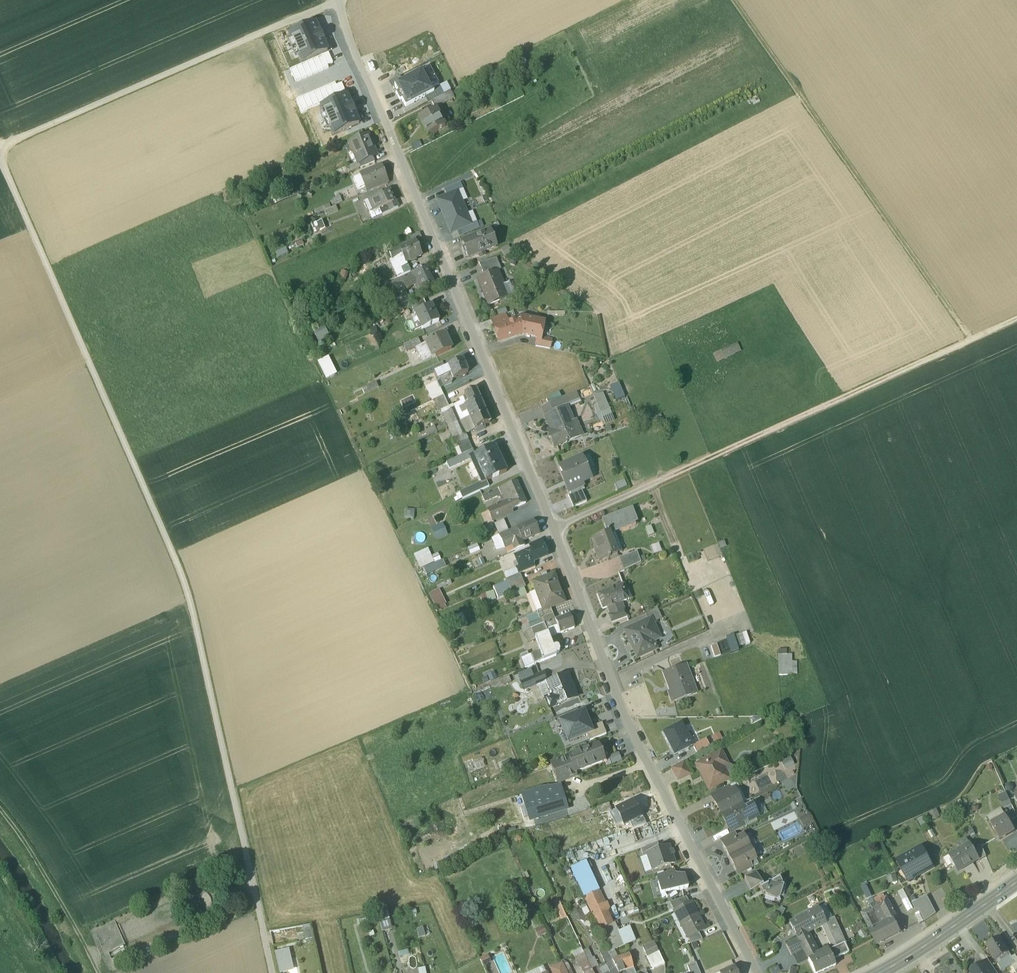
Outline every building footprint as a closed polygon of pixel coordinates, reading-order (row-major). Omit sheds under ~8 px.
[(315,24),(288,35),(291,41),(289,42),(296,58),(298,57),(301,65),(328,53),(315,24)] [(333,64),(328,53),(301,65),(290,69),(296,82),(328,68),(327,66),(333,64)] [(402,82),(392,88),(404,110),(426,98),(435,93),(433,90),(423,72),(402,82)] [(399,77),(389,82),(392,88),(402,82),(399,77)] [(319,106),(346,95),(342,84),(336,86),(335,84),(297,100),(303,113),(319,106)] [(431,101),(444,94),(440,87),(433,90),(435,93),(426,98),(428,103),(431,101)] [(444,94),(431,101),(435,108),(454,97),(451,91),(444,94)] [(329,130),(332,137),(360,126),(346,95),(319,106),(322,114),(320,114),(327,131),(329,130)] [(436,109),(418,118),(427,136),(445,127),(436,109)] [(368,135),(350,142),(358,163),(361,161),(358,156),(370,151),(374,149),(368,135)] [(370,151),(358,156),(361,161),(358,163),(373,157),(370,151)] [(373,157),(358,163),(361,169),(375,163),(373,157)] [(381,166),(360,175),(365,187),(372,185),(372,184),(385,179),(386,179),(381,166)] [(385,179),(372,184),(372,185),(374,190),(388,184),(386,179),(385,179)] [(445,189),(447,196),(458,191),(463,189),(461,183),(445,189)] [(389,191),(371,199),(376,210),(379,209),(382,215),(398,207),(396,201),(393,202),(389,191)] [(437,200),(444,217),(465,208),(458,191),(447,196),(437,200)] [(340,197),(333,200),(335,205),(342,203),(340,197)] [(444,217),(451,233),(461,229),(471,225),(465,208),(444,217)] [(471,225),(461,229),(463,236),(480,229),(477,223),(471,225)] [(490,232),(462,242),(469,258),(479,254),(480,258),(485,255),(484,252),(496,247),(490,232)] [(415,242),(400,249),(403,256),(406,263),(421,256),(415,242)] [(400,249),(389,253),(393,261),(403,256),(400,249)] [(494,259),(479,264),(485,277),(497,272),(499,271),(494,259)] [(426,267),(398,280),(401,287),(413,281),(415,286),(417,291),(434,283),(426,267)] [(485,277),(478,279),(489,305),(508,297),(497,272),(485,277)] [(397,281),(388,285),(390,291),(401,287),(398,280),(397,281)] [(413,281),(401,287),(404,294),(410,287),(415,286),(413,281)] [(401,287),(390,291),(397,307),(400,306),(408,303),(404,294),(401,287)] [(431,305),(415,313),(422,330),(439,322),(431,305)] [(505,315),(492,319),(494,326),(507,322),(505,315)] [(544,323),(524,319),(517,322),(521,335),(522,334),(538,337),(541,338),(541,337),(544,323)] [(494,326),(493,326),(499,342),(521,335),(517,322),(508,324),(507,322),(494,326)] [(322,326),(311,332),(317,343),(328,337),(322,326)] [(444,334),(426,343),(429,350),(432,349),(436,357),(451,349),(444,334)] [(541,338),(538,337),(536,346),(550,349),(552,340),(541,337),(541,338)] [(738,344),(722,350),(724,358),(741,352),(738,344)] [(325,379),(337,374),(329,356),(317,361),(325,379)] [(462,360),(448,366),(448,367),(451,373),(453,379),(468,373),(462,360)] [(448,367),(434,373),(437,380),(451,373),(448,367)] [(437,383),(426,388),(432,402),(444,396),(437,383)] [(610,387),(616,401),(625,397),(619,383),(610,387)] [(476,390),(464,395),(469,405),(462,408),(465,414),(467,413),(469,418),(485,411),(476,390)] [(577,392),(548,405),(552,412),(580,399),(577,392)] [(603,394),(595,398),(606,424),(614,421),(603,394)] [(444,396),(432,402),(437,413),(449,407),(444,396)] [(460,422),(454,409),(448,412),(449,415),(454,425),(460,422)] [(564,410),(546,418),(554,435),(550,436),(555,447),(566,442),(567,443),(575,439),(569,426),(571,425),(564,410)] [(485,411),(469,418),(472,425),(470,426),(472,432),(479,428),(480,431),(484,430),(483,427),(490,423),(485,411)] [(449,415),(444,417),(448,427),(454,425),(449,415)] [(466,435),(460,422),(454,425),(459,437),(466,435)] [(454,425),(448,427),(454,440),(459,437),(454,425)] [(459,437),(454,440),(461,456),(474,451),(468,434),(466,435),(459,437)] [(476,456),(473,457),(484,481),(485,482),(487,481),(507,472),(495,447),(476,456)] [(474,451),(448,463),(450,468),(473,457),(476,456),(474,451)] [(561,468),(571,496),(581,492),(585,490),(583,483),(591,480),(583,459),(561,468)] [(464,499),(490,487),(487,481),(485,482),(484,481),(461,492),(464,499)] [(516,481),(498,490),(501,496),(503,495),(506,502),(510,511),(510,510),(526,504),(516,481)] [(501,496),(498,490),(483,497),(485,503),(501,496)] [(586,504),(581,492),(571,496),(569,496),(574,508),(586,504)] [(506,502),(488,510),(493,521),(508,514),(507,512),(510,511),(510,510),(510,511),(506,502)] [(632,508),(602,519),(607,533),(609,532),(614,531),(638,522),(632,508)] [(534,521),(516,529),(522,541),(539,534),(534,521)] [(436,539),(447,535),(444,525),(432,530),(436,539)] [(516,529),(500,536),(506,549),(522,541),(516,529)] [(622,552),(615,533),(614,531),(609,532),(617,553),(622,552)] [(607,533),(593,539),(598,552),(596,553),(599,561),(608,558),(608,559),(610,558),(610,557),(617,555),(617,554),(617,553),(609,532),(607,533)] [(540,540),(529,545),(531,551),(542,546),(540,540)] [(522,541),(506,549),(508,554),(524,547),(522,541)] [(658,544),(652,546),(654,554),(661,551),(658,544)] [(542,546),(531,551),(525,553),(515,558),(519,567),(519,568),(533,562),(547,556),(542,546)] [(421,568),(433,562),(428,549),(415,555),(421,568)] [(637,552),(619,558),(624,570),(641,563),(637,552)] [(697,553),(688,557),(690,563),(700,560),(697,553)] [(425,569),(428,575),(446,567),(443,560),(425,569)] [(533,562),(519,568),(519,567),(516,569),(519,575),(520,574),(535,568),(533,562)] [(519,575),(507,580),(512,593),(513,593),(512,592),(525,587),(526,587),(520,574),(519,575)] [(554,575),(533,583),(536,591),(539,599),(545,597),(549,608),(550,608),(565,603),(554,575)] [(624,585),(613,589),(619,603),(622,602),(629,600),(624,585)] [(613,588),(597,594),(603,609),(609,607),(619,603),(613,589),(613,588)] [(435,606),(444,602),(439,592),(431,596),(435,606)] [(454,607),(458,615),(477,606),(474,599),(454,607)] [(619,603),(609,607),(612,614),(625,610),(622,602),(619,603)] [(549,608),(537,613),(538,615),(540,620),(552,614),(550,608),(549,608)] [(657,608),(645,614),(649,620),(651,619),(652,623),(662,619),(657,608)] [(612,614),(609,615),(612,622),(627,616),(625,610),(612,614)] [(538,615),(527,618),(529,624),(540,620),(538,615)] [(569,615),(544,625),(548,635),(551,634),(552,637),(574,629),(569,615)] [(457,622),(459,629),(467,627),(464,619),(457,622)] [(649,620),(625,631),(637,658),(656,649),(655,648),(657,647),(656,646),(655,647),(649,634),(656,631),(652,623),(651,619),(649,620)] [(540,620),(529,624),(531,630),(542,625),(540,620)] [(542,625),(531,630),(540,651),(530,655),(534,665),(556,656),(551,642),(553,641),(552,637),(551,634),(548,635),(544,625),(542,625)] [(751,644),(748,632),(735,636),(738,648),(751,644)] [(719,643),(724,654),(730,652),(725,640),(719,643)] [(715,658),(721,655),(716,644),(710,646),(715,658)] [(779,655),(780,675),(799,674),(799,663),(793,663),(793,654),(779,655)] [(684,665),(664,673),(671,692),(668,693),(672,703),(692,696),(691,695),(697,693),(694,686),(692,687),(684,665)] [(484,673),(489,684),(498,680),(493,670),(484,673)] [(549,682),(545,673),(532,678),(530,671),(519,675),(525,691),(547,683),(549,682)] [(549,682),(547,683),(553,697),(555,697),(559,705),(577,698),(573,687),(571,688),(566,676),(568,675),(567,674),(549,682)] [(496,683),(498,687),(512,682),(510,677),(496,683)] [(591,728),(584,712),(560,722),(568,742),(587,734),(592,732),(591,728)] [(590,741),(606,734),(602,723),(591,728),(592,732),(587,734),(590,741)] [(681,723),(663,732),(674,755),(693,746),(681,723)] [(698,751),(711,745),(708,739),(695,746),(698,751)] [(581,753),(569,757),(575,772),(603,761),(597,746),(581,752),(581,753)] [(721,752),(696,764),(709,789),(729,779),(723,766),(728,764),(721,752)] [(619,753),(609,756),(611,764),(622,760),(619,753)] [(569,757),(568,756),(562,759),(570,779),(577,776),(575,772),(569,757)] [(782,762),(786,769),(795,765),(792,758),(782,762)] [(570,779),(562,759),(551,763),(558,783),(570,779)] [(684,762),(672,768),(678,780),(690,774),(684,762)] [(797,776),(784,782),(789,792),(796,789),(797,776)] [(560,786),(554,787),(541,789),(541,788),(531,792),(532,797),(525,799),(525,798),(524,799),(525,800),(529,815),(530,816),(533,815),(534,819),(538,817),(539,818),(567,809),(560,786)] [(726,787),(712,795),(715,800),(729,793),(726,787)] [(729,793),(715,800),(722,814),(741,804),(734,790),(729,793)] [(998,796),(1004,809),(1011,806),(1005,793),(998,796)] [(633,802),(615,811),(622,826),(640,817),(633,802)] [(609,804),(597,807),(600,815),(611,811),(609,804)] [(741,804),(722,814),(729,828),(741,822),(743,821),(744,822),(746,819),(747,819),(748,818),(744,809),(741,804)] [(752,805),(744,809),(748,818),(747,819),(749,822),(758,817),(752,805)] [(992,825),(992,826),(1000,840),(1014,831),(1011,825),(1013,823),(1011,819),(1008,821),(1006,817),(997,822),(996,820),(991,823),(992,825)] [(741,822),(729,828),(732,834),(733,833),(744,828),(741,822)] [(732,834),(721,839),(723,845),(724,845),(736,839),(736,838),(733,833),(732,834)] [(743,835),(736,838),(736,839),(724,845),(723,845),(730,857),(750,847),(743,835)] [(658,844),(641,850),(644,857),(647,856),(647,854),(660,850),(658,844)] [(970,844),(949,856),(954,864),(958,872),(979,860),(970,844)] [(660,850),(647,854),(647,856),(652,871),(675,863),(669,846),(660,850)] [(750,847),(730,857),(736,870),(736,869),(749,863),(756,860),(750,847)] [(922,848),(898,861),(908,881),(911,882),(913,880),(914,878),(919,875),(920,873),(923,871),(925,872),(933,867),(922,848)] [(949,856),(944,859),(948,868),(954,864),(949,856)] [(749,863),(736,869),(736,870),(739,875),(752,869),(749,863)] [(600,930),(615,923),(589,864),(574,870),(600,930)] [(674,870),(658,876),(659,882),(676,878),(674,870)] [(756,873),(744,879),(751,891),(759,887),(763,885),(756,873)] [(659,882),(658,883),(661,895),(665,894),(666,896),(665,896),(667,898),(670,896),(669,896),(675,892),(688,889),(687,885),(689,884),(686,878),(685,876),(659,882)] [(779,878),(772,882),(769,881),(768,885),(764,887),(763,885),(759,887),(763,894),(765,893),(764,896),(779,901),(783,886),(781,885),(783,884),(779,878)] [(908,912),(914,909),(905,889),(899,891),(908,912)] [(927,896),(912,904),(916,911),(919,909),(925,922),(936,914),(927,896)] [(686,898),(670,903),(674,911),(689,903),(686,898)] [(887,898),(871,906),(872,908),(874,912),(881,909),(890,904),(887,898)] [(689,903),(674,911),(688,939),(699,933),(706,930),(691,902),(689,903)] [(890,904),(881,909),(888,922),(893,920),(897,918),(890,904)] [(818,907),(789,923),(797,938),(807,933),(822,925),(826,923),(833,919),(833,918),(826,922),(818,907)] [(575,920),(588,917),(587,908),(573,911),(575,920)] [(872,908),(862,913),(867,923),(873,919),(871,914),(874,912),(872,908)] [(920,915),(915,917),(920,924),(924,922),(920,915)] [(382,921),(385,929),(392,926),(389,919),(382,921)] [(833,919),(826,923),(822,925),(832,949),(844,944),(833,919)] [(873,919),(867,923),(871,931),(878,928),(873,919)] [(871,931),(870,932),(877,944),(902,931),(900,927),(898,929),(893,920),(888,922),(878,928),(871,931)] [(615,923),(600,930),(613,959),(628,952),(615,923)] [(310,930),(304,932),(306,940),(312,939),(310,930)] [(699,933),(688,939),(691,944),(702,940),(699,933)] [(817,953),(807,933),(797,938),(797,939),(803,950),(808,960),(808,959),(808,960),(817,956),(817,953)] [(999,938),(987,946),(996,961),(1009,953),(999,938)] [(797,939),(786,944),(792,955),(803,950),(797,939)] [(832,949),(829,951),(833,960),(849,953),(844,944),(832,949)] [(612,961),(607,949),(600,952),(609,972),(616,969),(612,961)] [(153,950),(145,953),(148,959),(156,955),(153,950)] [(275,953),(280,972),(285,972),(294,971),(289,950),(275,953)] [(808,960),(814,972),(819,972),(835,966),(833,960),(829,951),(817,956),(808,960)] [(659,952),(648,958),(653,970),(664,965),(659,952)] [(584,972),(588,972),(592,971),(584,955),(577,958),(584,972)] [(612,961),(616,969),(618,972),(625,972),(624,971),(633,966),(630,959),(624,961),(623,957),(612,961)] [(989,961),(983,964),(989,972),(997,972),(989,961)] [(553,972),(567,972),(563,963),(550,968),(553,972)] [(696,963),(688,967),(690,972),(700,972),(696,963)] [(983,964),(971,972),(989,972),(983,964)]
